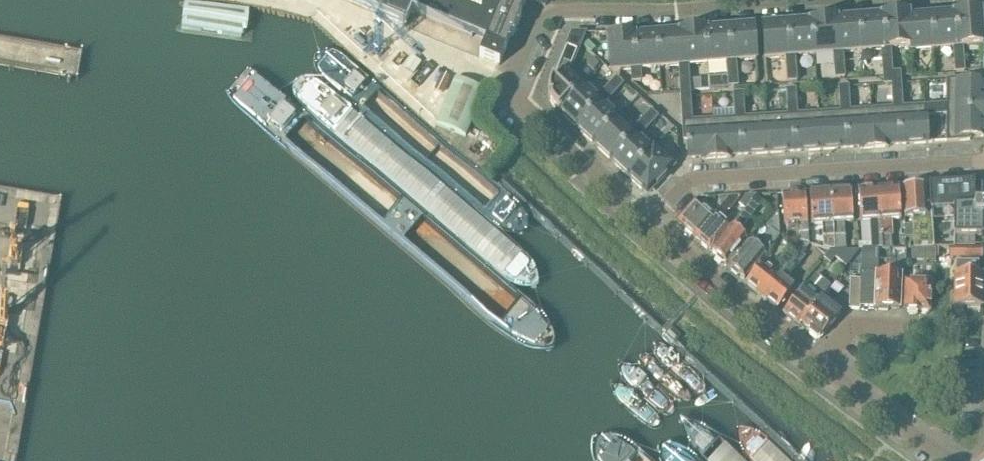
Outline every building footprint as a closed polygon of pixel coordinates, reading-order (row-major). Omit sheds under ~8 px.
[(406,27),(412,12),(486,43),(479,60),(498,68),(499,68),(506,51),(512,36),(513,37),(521,18),(519,17),(526,1),(527,0),(341,0),(406,27)] [(955,60),(963,60),(962,47),(983,46),(983,26),(982,26),(980,13),(955,15),(958,48),(953,48),(955,60)] [(881,50),(882,62),(891,62),(890,50),(909,48),(910,48),(907,20),(908,20),(908,14),(883,16),(885,49),(881,50)] [(934,50),(953,48),(958,48),(955,15),(954,15),(954,16),(931,18),(934,50)] [(862,51),(881,50),(885,49),(883,16),(882,17),(882,18),(859,20),(862,51)] [(934,50),(931,18),(908,20),(907,20),(910,48),(909,48),(909,52),(934,50)] [(835,20),(811,22),(814,56),(833,54),(838,54),(835,20)] [(833,54),(834,66),(843,65),(842,53),(862,51),(859,20),(836,21),(836,20),(835,20),(838,54),(833,54)] [(787,25),(790,57),(786,57),(787,70),(795,69),(794,58),(814,56),(811,22),(810,22),(810,23),(787,25)] [(786,57),(790,57),(787,25),(763,27),(765,59),(786,57)] [(727,62),(728,75),(737,74),(736,61),(756,60),(753,28),(728,30),(731,62),(727,62)] [(707,64),(727,62),(731,62),(728,30),(706,32),(705,31),(707,64)] [(707,64),(705,31),(681,33),(683,66),(679,66),(680,80),(689,80),(688,65),(707,64)] [(572,33),(570,39),(581,44),(585,33),(572,33)] [(660,68),(679,66),(683,66),(681,33),(680,33),(680,34),(657,36),(660,68)] [(640,69),(660,68),(657,36),(634,38),(634,37),(633,37),(636,70),(631,70),(632,82),(641,82),(640,69)] [(611,71),(631,70),(636,70),(633,37),(608,39),(611,71)] [(581,44),(570,39),(551,86),(550,88),(549,90),(549,92),(549,95),(549,97),(550,99),(549,100),(549,101),(550,100),(552,103),(553,105),(554,106),(555,109),(559,112),(585,84),(571,70),(581,44)] [(963,60),(955,60),(956,73),(964,72),(963,60)] [(892,73),(891,62),(882,62),(883,74),(892,73)] [(843,65),(834,66),(835,79),(844,78),(843,65)] [(795,69),(787,70),(788,83),(796,82),(795,69)] [(892,84),(901,83),(900,73),(892,73),(883,74),(884,84),(892,84)] [(738,86),(737,74),(728,75),(729,87),(738,86)] [(455,78),(436,125),(467,138),(486,91),(455,78)] [(617,79),(608,88),(614,94),(623,85),(617,79)] [(948,105),(947,110),(983,110),(983,83),(971,82),(971,79),(947,80),(948,105)] [(690,94),(689,80),(680,80),(681,94),(690,94)] [(892,84),(893,96),(902,96),(901,83),(892,84)] [(599,97),(585,84),(559,112),(560,111),(564,114),(563,115),(575,126),(576,125),(577,126),(603,100),(599,97)] [(840,100),(849,99),(848,87),(839,87),(840,100)] [(614,94),(608,88),(599,97),(603,100),(577,126),(581,130),(580,131),(592,143),(594,142),(595,143),(620,116),(606,103),(614,94)] [(787,103),(796,103),(795,90),(786,91),(787,103)] [(681,94),(682,107),(690,107),(690,94),(681,94)] [(734,94),(735,107),(743,106),(742,94),(734,94)] [(903,108),(902,96),(893,96),(893,109),(871,110),(874,149),(888,148),(888,146),(900,145),(898,109),(903,108)] [(849,112),(849,99),(840,100),(841,112),(819,114),(821,150),(847,149),(845,112),(849,112)] [(766,117),(769,154),(795,152),(792,115),(797,115),(796,103),(787,103),(788,115),(766,117)] [(936,106),(936,115),(947,115),(947,142),(970,141),(970,137),(983,137),(983,118),(983,110),(947,110),(948,105),(936,106)] [(744,118),(743,106),(735,107),(735,119),(714,120),(716,159),(730,158),(730,156),(742,156),(740,119),(744,118)] [(926,116),(925,106),(903,108),(898,109),(900,145),(928,143),(926,116)] [(936,106),(925,106),(926,116),(936,115),(936,106)] [(692,122),(690,107),(682,107),(683,123),(692,122)] [(871,110),(849,112),(845,112),(847,149),(860,148),(860,150),(874,149),(871,110)] [(651,112),(643,121),(649,127),(658,118),(651,112)] [(821,150),(819,114),(797,115),(792,115),(795,152),(821,150)] [(634,130),(620,116),(595,143),(599,147),(597,148),(610,159),(611,158),(612,159),(637,133),(634,130)] [(769,154),(766,117),(744,118),(740,119),(742,156),(769,154)] [(716,159),(714,120),(692,122),(683,123),(684,141),(688,141),(689,159),(702,158),(702,160),(716,159)] [(649,127),(643,121),(634,130),(637,133),(612,159),(616,163),(615,164),(627,176),(628,175),(630,176),(655,149),(641,136),(649,127)] [(655,149),(630,176),(632,179),(631,180),(642,190),(643,189),(647,193),(656,184),(657,186),(666,177),(664,176),(673,167),(655,149)] [(971,181),(929,184),(930,188),(931,207),(931,210),(954,209),(955,237),(983,237),(983,184),(980,180),(971,181)] [(932,219),(931,207),(927,208),(925,186),(915,187),(912,185),(907,185),(905,187),(903,188),(905,217),(912,217),(914,248),(934,248),(932,219)] [(888,188),(879,189),(883,249),(893,248),(892,221),(901,220),(899,187),(896,187),(892,186),(888,188)] [(883,249),(879,189),(869,189),(865,188),(861,190),(858,190),(861,223),(869,222),(872,249),(879,249),(883,249)] [(834,192),(830,192),(834,250),(846,249),(845,236),(844,224),(853,223),(851,191),(843,191),(838,190),(834,192)] [(834,250),(830,192),(826,192),(822,191),(818,193),(809,193),(811,226),(822,225),(823,247),(831,250),(834,250)] [(799,241),(805,243),(808,244),(805,194),(800,194),(795,193),(791,195),(782,195),(784,226),(798,225),(799,241)] [(731,227),(712,251),(715,254),(717,256),(717,258),(722,263),(725,262),(727,264),(747,239),(739,232),(764,203),(756,195),(744,210),(731,227)] [(746,196),(739,206),(744,210),(756,195),(746,196)] [(710,253),(712,251),(731,227),(722,219),(728,211),(729,212),(741,196),(729,197),(716,214),(715,214),(713,216),(714,217),(695,240),(710,253)] [(714,217),(713,216),(701,206),(707,199),(707,198),(697,199),(678,221),(678,225),(695,240),(714,217)] [(750,241),(729,266),(731,268),(731,271),(737,276),(739,275),(745,279),(780,238),(779,213),(779,212),(767,226),(769,227),(770,228),(762,238),(765,241),(759,248),(750,241)] [(785,239),(782,244),(796,255),(797,252),(804,244),(785,239)] [(983,248),(955,247),(949,248),(949,258),(983,258),(983,248)] [(861,280),(860,307),(875,307),(875,308),(878,308),(878,311),(888,311),(888,308),(900,309),(902,274),(877,273),(878,264),(879,249),(872,249),(862,250),(862,251),(862,252),(861,272),(861,280)] [(796,255),(787,265),(795,272),(805,258),(797,252),(796,255)] [(746,284),(761,297),(780,274),(764,261),(746,284)] [(979,262),(955,262),(955,307),(968,307),(968,310),(980,310),(980,307),(982,307),(983,274),(979,274),(979,262)] [(780,274),(761,297),(778,310),(796,287),(780,274)] [(796,298),(783,314),(800,327),(802,325),(819,302),(818,302),(821,298),(822,299),(831,287),(816,275),(804,290),(802,289),(795,298),(796,298)] [(861,280),(851,279),(849,309),(860,310),(860,307),(861,280)] [(931,282),(905,281),(903,311),(930,313),(931,282)] [(821,298),(818,302),(819,302),(802,325),(810,331),(809,335),(817,340),(820,339),(840,315),(822,299),(821,298)]
